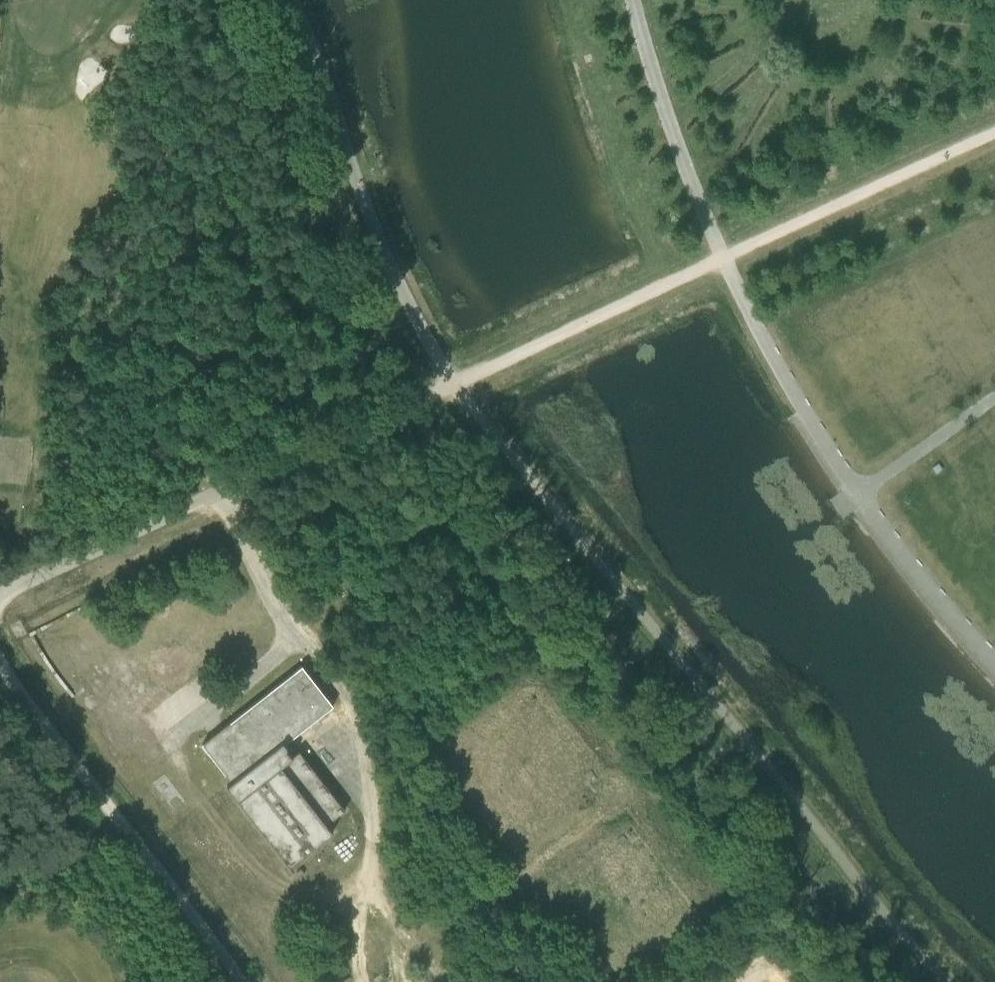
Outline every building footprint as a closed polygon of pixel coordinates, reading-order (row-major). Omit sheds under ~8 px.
[(333,705),(303,666),(203,744),(232,782),(224,788),(287,869),(330,835),(324,827),(342,813),(296,753),(288,759),(282,751),(284,749),(282,746),(333,705)]
